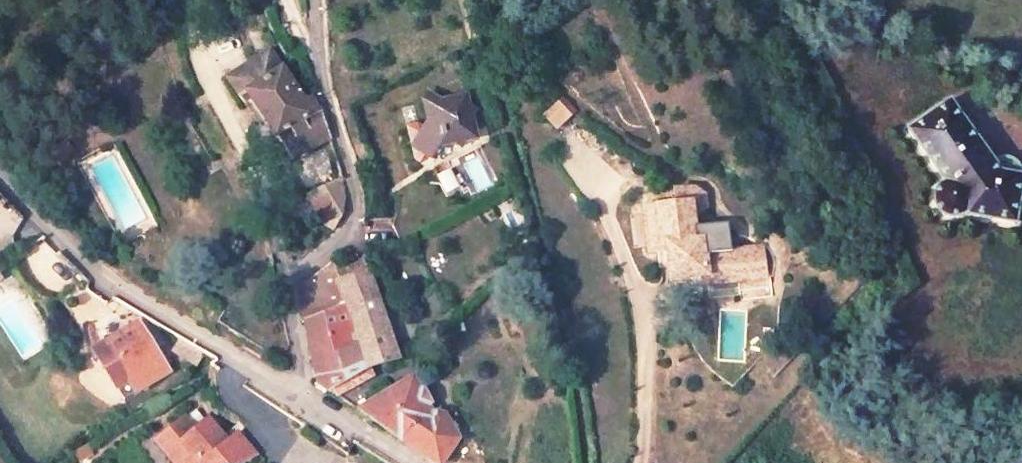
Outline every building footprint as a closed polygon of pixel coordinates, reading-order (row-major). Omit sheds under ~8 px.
[(304,94),(272,46),(230,78),(261,127),(257,141),(274,164),(291,153),(297,160),(335,140),(324,108),(312,89),(304,94)] [(467,92),(457,97),(461,107),(470,102),(467,92)] [(461,107),(457,97),(440,103),(427,95),(421,105),(429,125),(421,142),(428,163),(440,168),(446,151),(459,143),(473,152),(477,143),(472,133),(481,129),(476,117),(482,107),(470,102),(461,107)] [(555,100),(540,113),(553,127),(568,113),(555,100)] [(937,112),(893,142),(931,196),(925,199),(922,203),(921,210),(921,214),(924,220),(927,223),(930,225),(938,226),(1012,224),(1012,184),(984,183),(937,112)] [(472,133),(477,143),(487,140),(481,129),(472,133)] [(348,178),(313,195),(334,234),(340,229),(348,217),(350,182),(348,178)] [(680,237),(676,220),(679,219),(680,218),(685,215),(688,210),(690,203),(690,201),(689,197),(686,192),(684,189),(679,186),(674,184),(672,184),(670,184),(665,186),(656,190),(659,205),(627,213),(638,260),(654,257),(661,288),(690,281),(692,289),(757,273),(749,243),(693,256),(689,235),(680,237)] [(400,360),(373,272),(354,282),(338,264),(310,284),(307,293),(321,388),(373,366),(400,360)] [(169,369),(139,321),(95,348),(125,396),(169,369)] [(439,418),(417,380),(356,410),(435,462),(446,462),(460,440),(446,415),(439,418)] [(143,438),(165,462),(185,462),(188,460),(190,462),(212,462),(218,458),(222,462),(230,462),(249,451),(230,429),(219,437),(198,416),(185,428),(172,412),(143,438)] [(73,456),(86,448),(80,439),(68,448),(73,456)]
